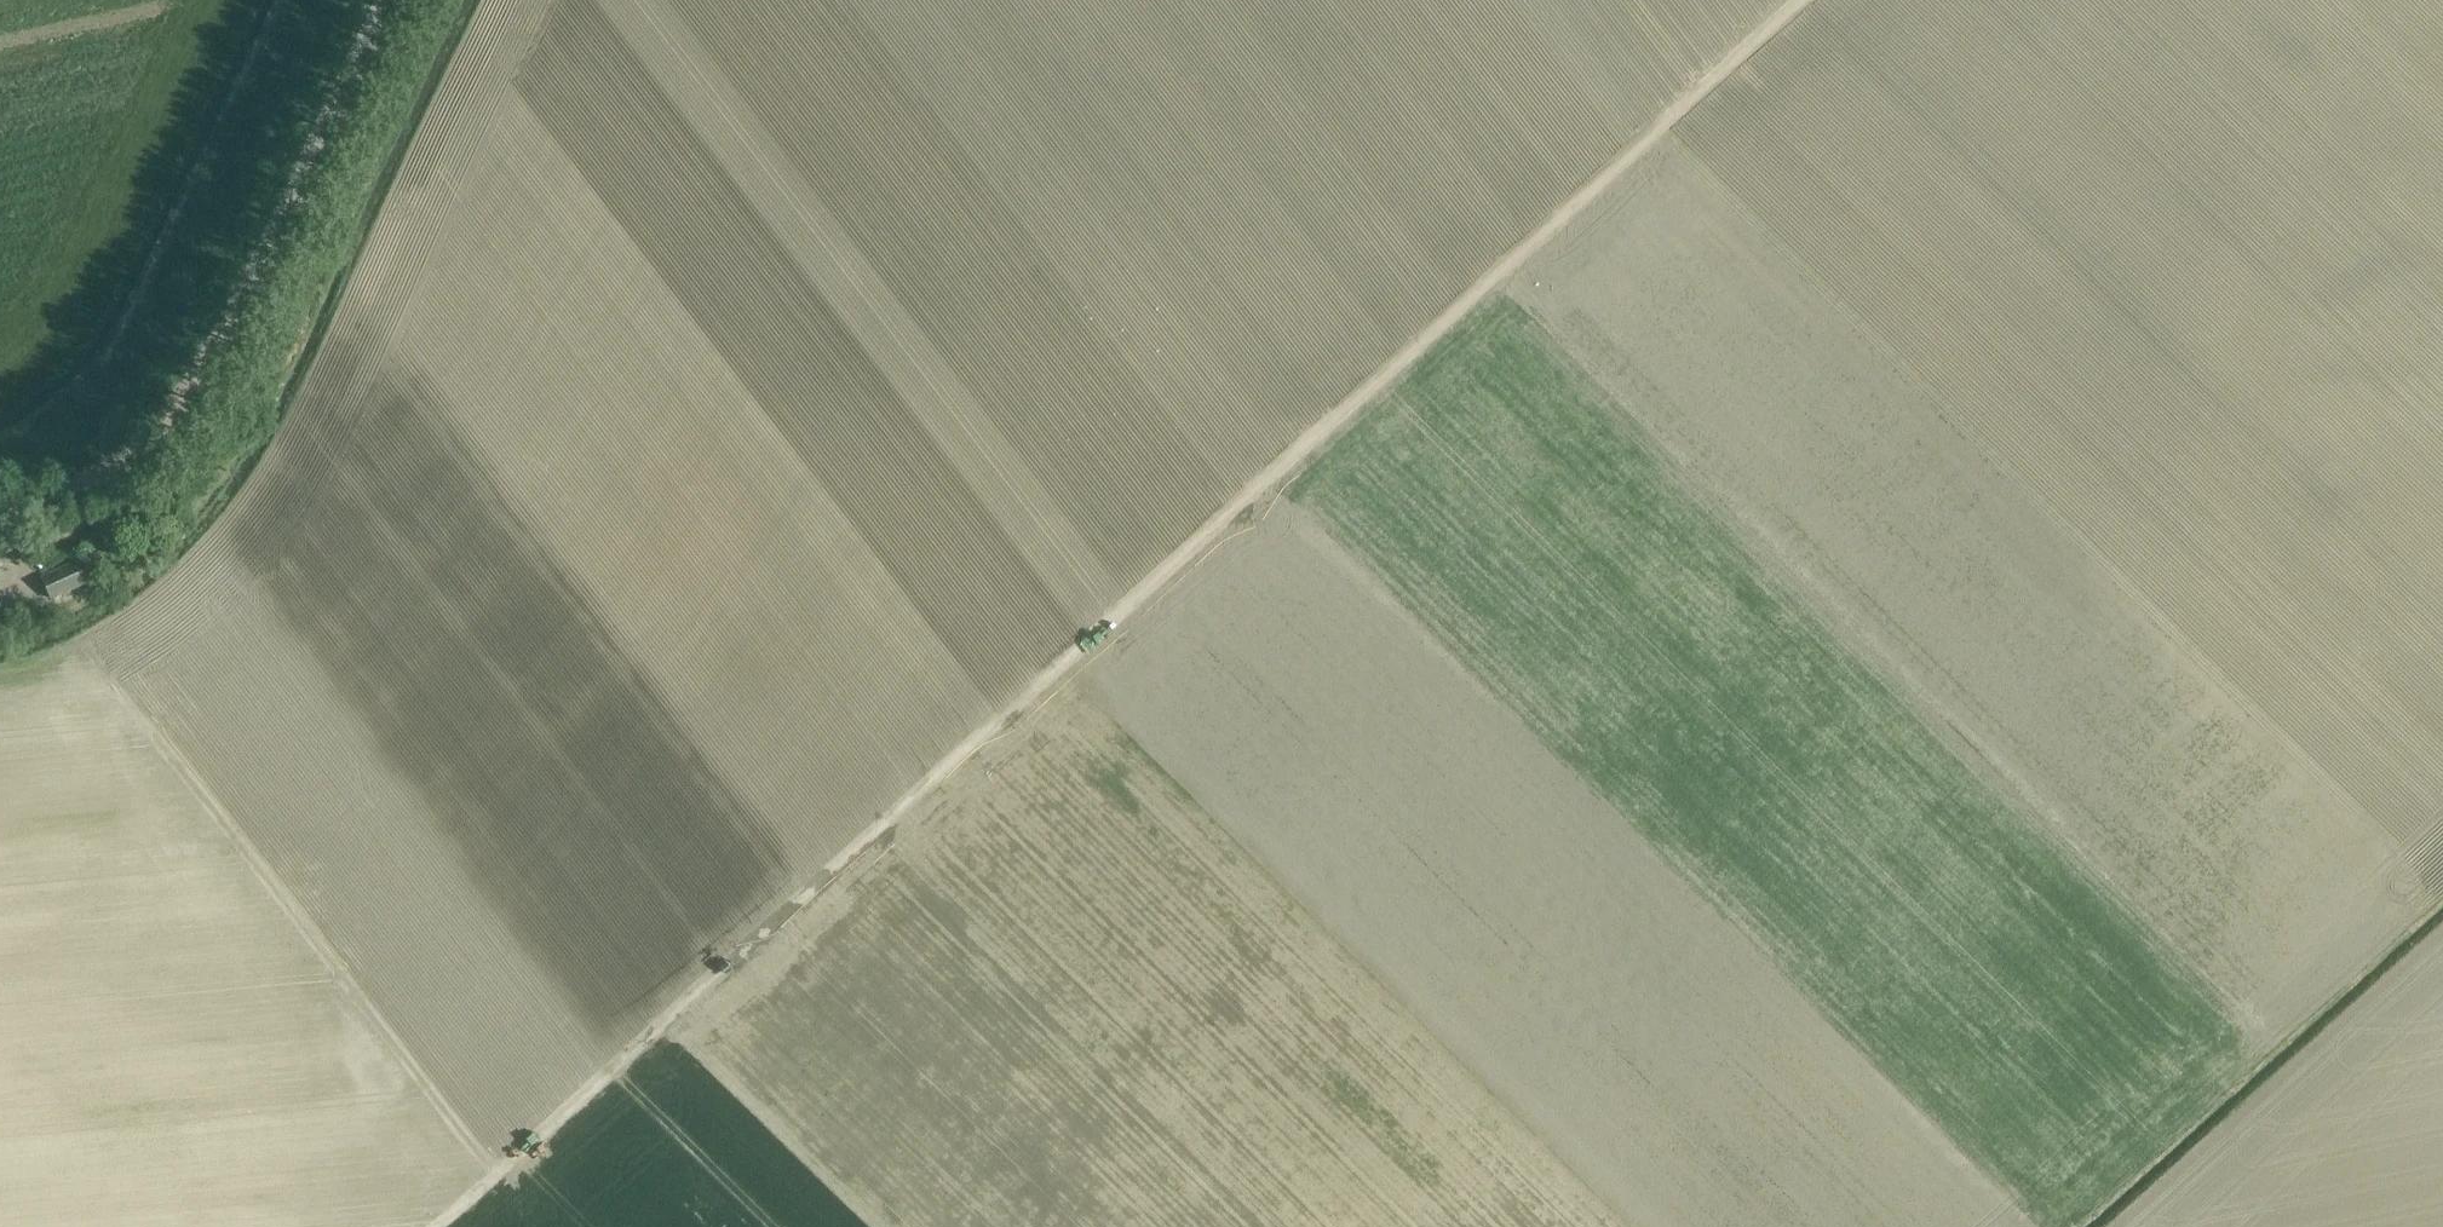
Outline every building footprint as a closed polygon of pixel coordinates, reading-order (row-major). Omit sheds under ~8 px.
[(44,580),(54,602),(88,586),(77,564),(44,580)] [(0,614),(0,632),(11,629),(6,612),(0,614)]
